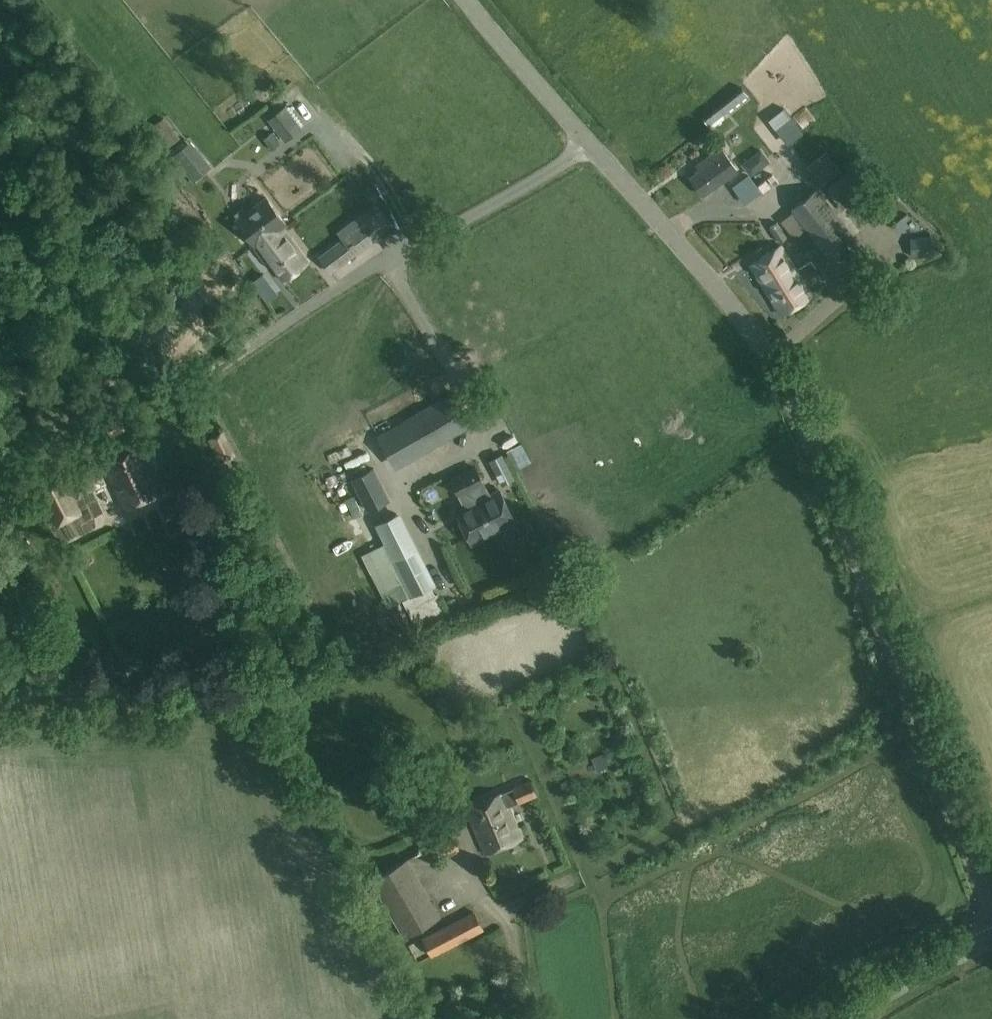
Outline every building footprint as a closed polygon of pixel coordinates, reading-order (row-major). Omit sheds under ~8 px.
[(708,124),(746,93),(741,87),(703,117),(708,124)] [(268,118),(285,141),(301,129),(284,106),(268,118)] [(271,149),(279,143),(271,133),(263,139),(271,149)] [(805,161),(822,183),(841,167),(823,146),(805,161)] [(690,177),(702,194),(736,170),(721,148),(696,165),(700,170),(690,177)] [(731,179),(745,202),(761,193),(748,169),(731,179)] [(839,178),(826,188),(842,209),(855,198),(839,178)] [(809,232),(834,212),(816,188),(791,208),(809,232)] [(283,280),(307,262),(281,227),(286,224),(266,197),(246,212),(242,207),(234,214),(238,218),(236,219),(256,246),(257,245),(283,280)] [(853,236),(834,212),(809,232),(827,255),(853,236)] [(330,272),(376,238),(359,216),(338,232),(343,238),(318,256),(330,272)] [(767,228),(776,243),(784,238),(775,223),(767,228)] [(806,234),(800,239),(807,248),(813,243),(806,234)] [(930,236),(919,237),(920,255),(932,255),(930,236)] [(811,294),(780,244),(749,263),(780,314),(811,294)] [(825,258),(814,267),(829,283),(839,273),(825,258)] [(251,281),(267,303),(279,295),(263,272),(251,281)] [(453,393),(378,437),(391,459),(402,452),(404,456),(425,444),(428,449),(471,423),(453,393)] [(112,435),(130,426),(125,415),(107,424),(112,435)] [(224,430),(207,439),(218,463),(236,454),(224,430)] [(124,507),(163,489),(141,441),(102,459),(124,507)] [(506,465),(501,454),(490,460),(495,471),(506,465)] [(476,467),(463,473),(494,532),(516,522),(499,489),(488,494),(484,486),(481,487),(480,485),(484,483),(476,467)] [(367,510),(389,499),(373,468),(352,479),(367,510)] [(494,532),(463,473),(452,479),(460,495),(464,493),(469,504),(456,511),(472,544),(494,532)] [(81,513),(61,475),(36,488),(56,526),(81,513)] [(185,512),(179,500),(170,504),(175,517),(185,512)] [(433,585),(397,514),(375,525),(411,596),(433,585)] [(502,791),(466,807),(485,853),(521,837),(507,804),(535,793),(530,781),(503,793),(502,791)] [(456,838),(435,842),(439,855),(459,851),(456,838)] [(371,877),(404,935),(435,917),(403,860),(371,877)] [(432,955),(483,929),(473,911),(422,937),(432,955)]
